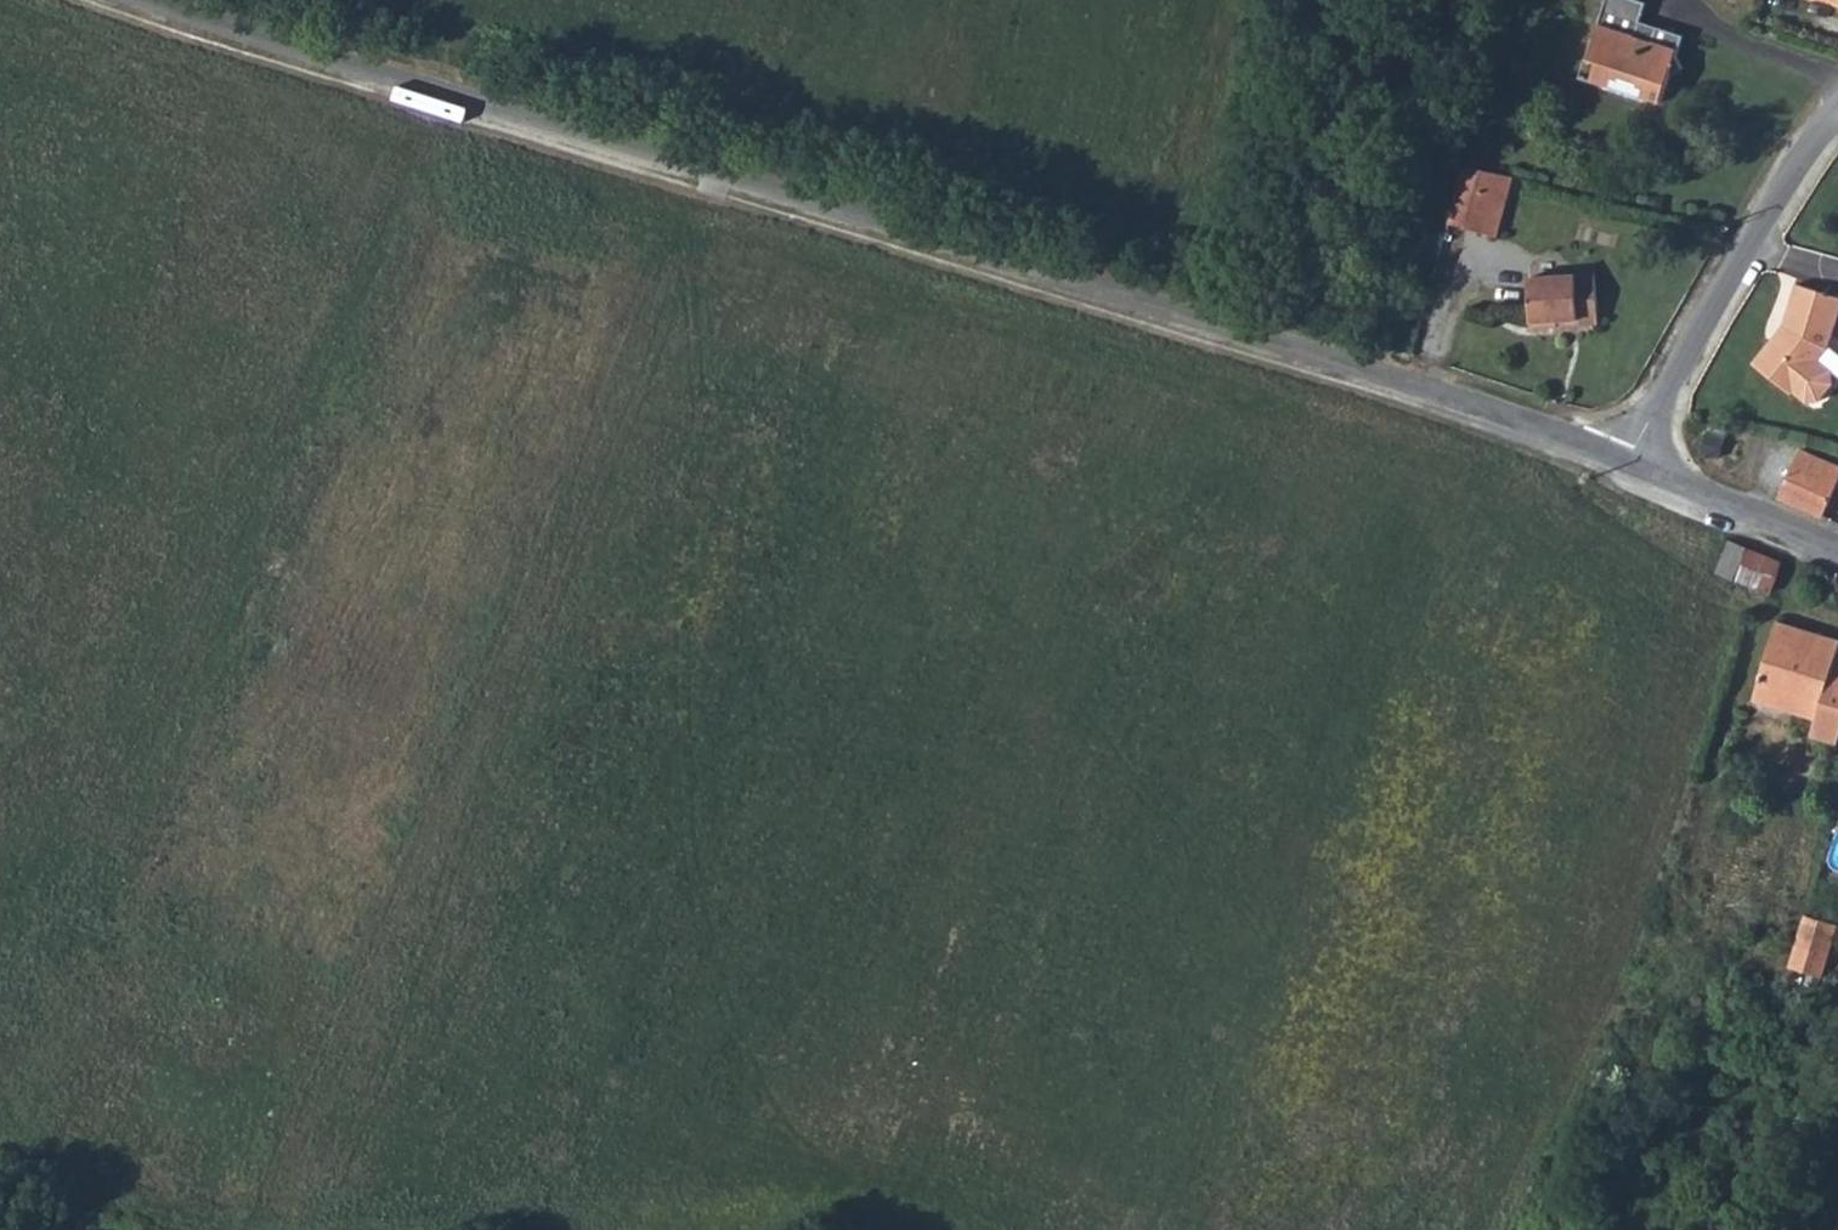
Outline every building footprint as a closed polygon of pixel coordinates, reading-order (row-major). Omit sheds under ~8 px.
[(1587,54),(1599,60),(1593,77),(1658,99),(1664,74),(1680,67),(1671,57),(1680,34),(1634,18),(1640,0),(1606,0),(1587,54)] [(1808,4),(1837,11),(1837,0),(1809,0),(1808,4)] [(1467,167),(1452,164),(1439,220),(1452,224),(1467,167)] [(1495,174),(1467,167),(1452,224),(1483,232),(1495,174)] [(1801,277),(1783,316),(1787,321),(1775,332),(1766,332),(1748,349),(1782,385),(1784,383),(1796,396),(1808,396),(1825,380),(1825,368),(1813,355),(1824,345),(1837,314),(1837,294),(1801,277)] [(1580,333),(1598,330),(1591,280),(1528,288),(1533,338),(1558,336),(1558,330),(1580,329),(1580,333)] [(1824,510),(1837,481),(1837,460),(1802,445),(1780,491),(1824,510)] [(1724,542),(1716,578),(1772,591),(1780,555),(1724,542)] [(1770,633),(1747,710),(1813,732),(1809,746),(1836,754),(1837,747),(1837,680),(1828,678),(1835,653),(1770,633)] [(1837,959),(1837,917),(1815,912),(1802,965),(1834,974),(1837,959)]
